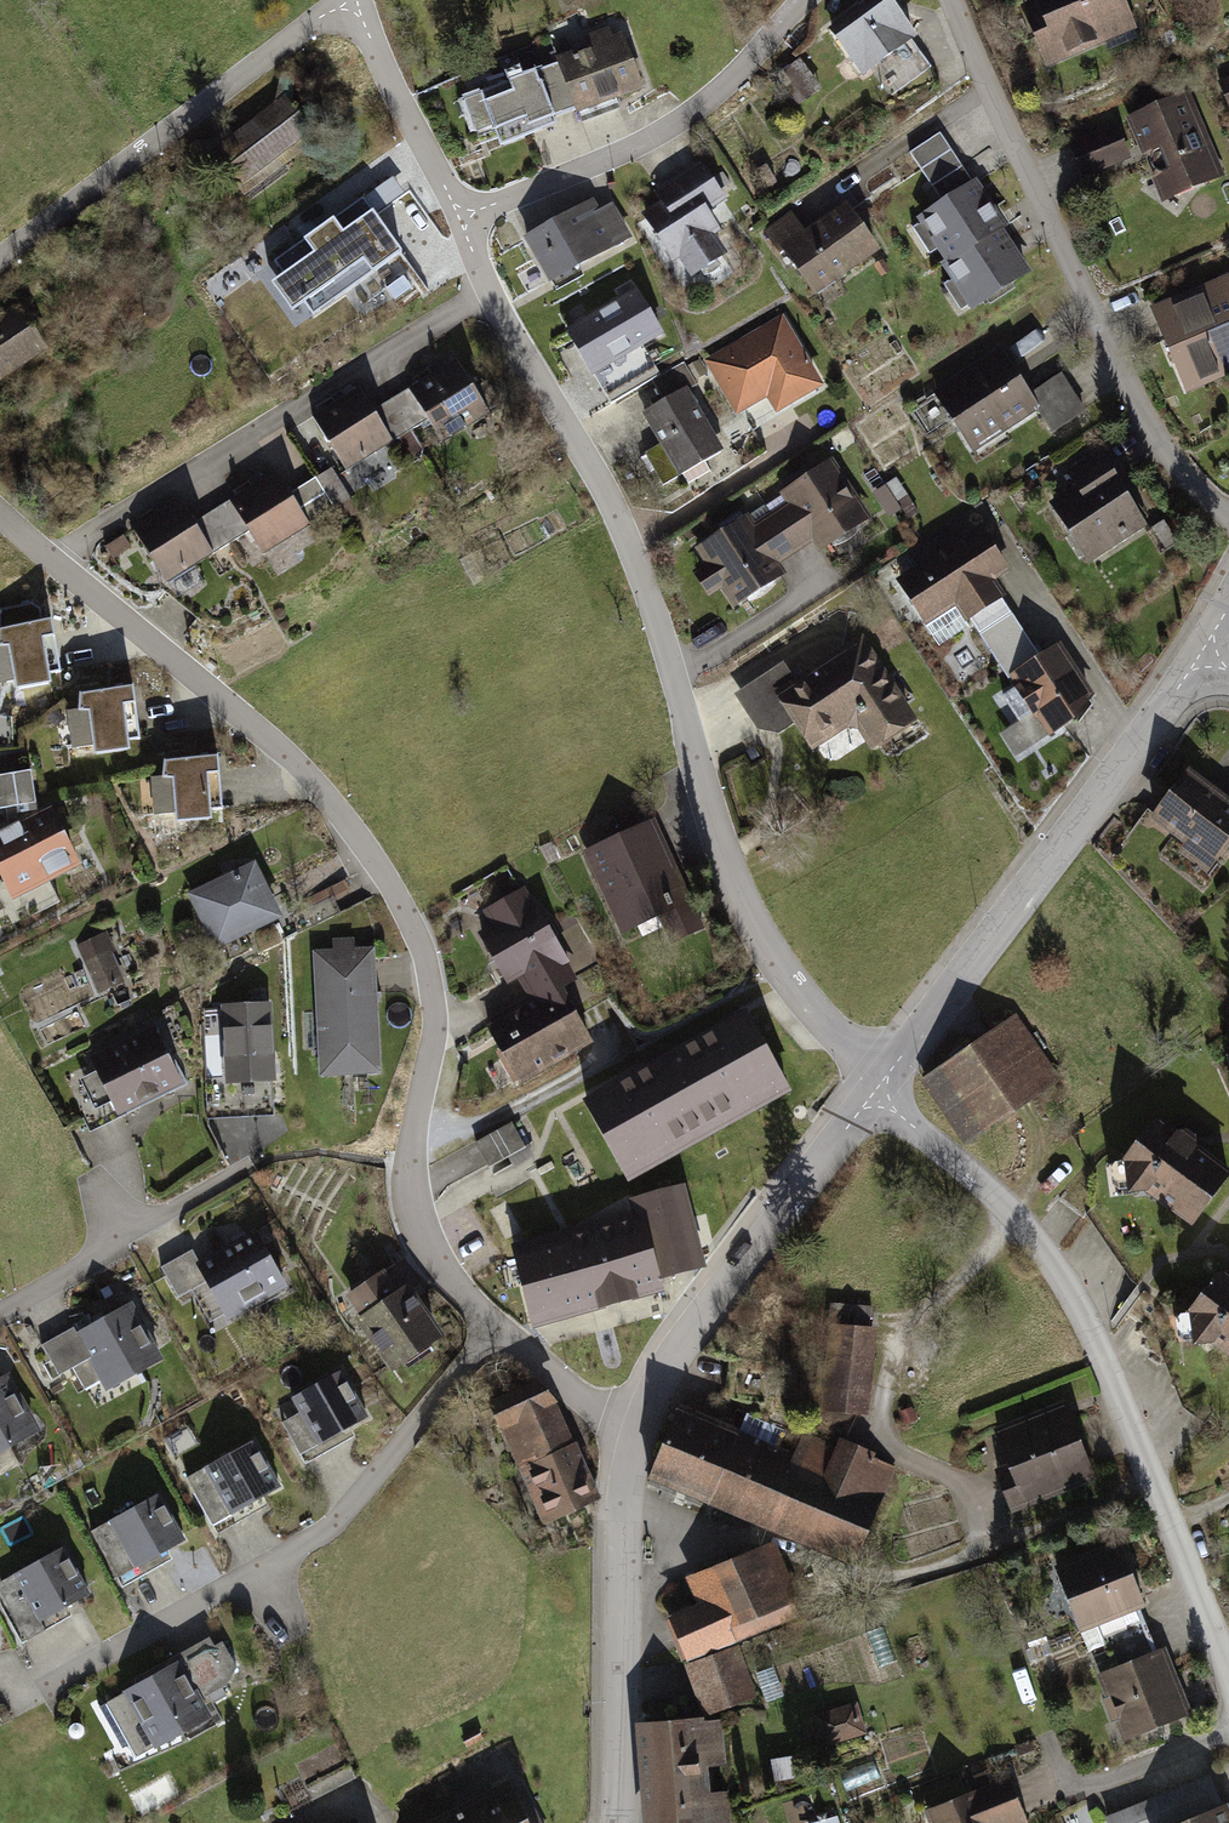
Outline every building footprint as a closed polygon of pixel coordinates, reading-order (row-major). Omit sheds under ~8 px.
[(869,76),(913,42),(881,0),(876,0),(835,32),(869,76)] [(1122,0),(1031,0),(1060,66),(1137,33),(1122,0)] [(577,107),(578,110),(639,87),(620,36),(559,59),(560,62),(577,107)] [(577,107),(560,62),(463,100),(475,131),(492,124),(500,143),(552,123),(550,117),(577,107)] [(807,63),(784,77),(803,105),(825,91),(807,63)] [(1189,95),(1131,118),(1164,199),(1222,175),(1189,95)] [(277,109),(221,150),(247,186),(304,146),(277,109)] [(1115,126),(1071,144),(1083,174),(1128,156),(1115,126)] [(945,138),(912,157),(938,200),(971,180),(945,138)] [(681,263),(690,276),(726,252),(716,238),(721,230),(711,213),(728,203),(702,159),(653,188),(660,202),(640,214),(668,261),(681,263)] [(377,211),(405,194),(397,180),(369,196),(377,211)] [(979,182),(918,219),(972,309),(1034,273),(979,182)] [(523,237),(546,281),(632,237),(613,201),(599,208),(594,199),(523,237)] [(779,251),(817,298),(878,251),(840,203),(779,251)] [(363,204),(274,266),(284,281),(271,290),(292,320),(306,310),(314,321),(402,259),(363,204)] [(1156,310),(1188,388),(1228,371),(1228,280),(1156,310)] [(635,291),(566,332),(590,372),(658,332),(635,291)] [(48,351),(16,303),(0,314),(0,383),(48,351)] [(775,411),(817,387),(779,320),(707,361),(736,412),(766,395),(775,411)] [(999,356),(939,395),(973,447),(1034,409),(999,356)] [(456,363),(414,389),(445,438),(487,412),(456,363)] [(1061,377),(1031,397),(1053,431),(1083,412),(1061,377)] [(358,390),(315,417),(346,467),(390,439),(358,390)] [(718,449),(684,393),(647,416),(681,472),(718,449)] [(866,518),(833,466),(791,492),(798,503),(774,519),(792,547),(818,531),(826,544),(866,518)] [(335,468),(320,477),(337,506),(352,498),(335,468)] [(1108,470),(1054,504),(1089,560),(1143,526),(1108,470)] [(278,474),(232,503),(262,552),(308,524),(278,474)] [(179,503),(136,529),(168,579),(210,553),(179,503)] [(743,523),(702,550),(736,602),(776,576),(767,563),(792,547),(774,519),(750,534),(743,523)] [(1002,570),(977,532),(901,583),(926,620),(1002,570)] [(0,612),(0,644),(10,643),(15,681),(17,688),(51,682),(49,673),(59,672),(50,620),(40,621),(39,610),(31,605),(0,612)] [(780,671),(742,696),(768,735),(794,718),(813,746),(856,719),(875,749),(914,723),(862,642),(791,688),(780,671)] [(1055,653),(1017,678),(1051,728),(1089,703),(1055,653)] [(131,688),(81,695),(83,710),(68,713),(74,747),(94,745),(95,752),(129,749),(128,739),(138,737),(131,688)] [(163,776),(150,777),(155,817),(177,814),(177,821),(211,818),(210,809),(221,808),(217,758),(165,763),(163,776)] [(0,777),(0,809),(36,803),(30,772),(0,777)] [(1146,826),(1209,872),(1228,844),(1228,801),(1227,804),(1186,773),(1146,826)] [(0,833),(0,870),(13,895),(76,863),(48,809),(0,833)] [(656,822),(588,855),(625,932),(693,899),(656,822)] [(254,866),(193,895),(217,945),(278,916),(254,866)] [(520,974),(534,999),(558,985),(573,977),(524,893),(490,913),(497,925),(481,934),(508,981),(520,974)] [(104,938),(82,948),(99,988),(122,978),(104,938)] [(372,950),(317,953),(323,1074),(379,1071),(372,950)] [(534,999),(490,1025),(521,1081),(590,1042),(558,985),(534,999)] [(270,1006),(224,1008),(228,1083),(274,1081),(270,1006)] [(922,1079),(974,1150),(1064,1083),(1011,1012),(922,1079)] [(746,1015),(587,1103),(628,1176),(787,1088),(746,1015)] [(178,1081),(153,1030),(94,1059),(119,1110),(178,1081)] [(1109,1180),(1183,1240),(1228,1182),(1228,1178),(1157,1120),(1109,1180)] [(511,1123),(476,1142),(488,1166),(524,1146),(511,1123)] [(638,1215),(514,1249),(534,1321),(661,1286),(658,1275),(700,1263),(679,1186),(634,1199),(638,1215)] [(196,1249),(162,1267),(180,1299),(208,1283),(231,1324),(291,1292),(260,1235),(204,1265),(196,1249)] [(387,1275),(352,1299),(398,1366),(441,1336),(411,1292),(403,1298),(387,1275)] [(1185,1333),(1228,1372),(1228,1283),(1185,1333)] [(172,1363),(136,1297),(46,1346),(63,1377),(90,1362),(109,1397),(172,1363)] [(876,1325),(832,1321),(825,1403),(869,1407),(876,1325)] [(9,1369),(0,1374),(0,1454),(42,1432),(9,1369)] [(369,1418),(344,1371),(292,1399),(317,1446),(369,1418)] [(555,1392),(487,1418),(526,1519),(594,1493),(555,1392)] [(1072,1393),(1000,1420),(1032,1502),(1104,1474),(1072,1393)] [(684,1397),(648,1475),(841,1563),(886,1466),(810,1431),(801,1450),(684,1397)] [(259,1438),(203,1469),(229,1516),(285,1485),(259,1438)] [(163,1496),(110,1525),(135,1572),(188,1543),(163,1496)] [(777,1544),(688,1576),(697,1601),(669,1611),(684,1653),(801,1611),(777,1544)] [(67,1545),(12,1574),(40,1624),(95,1594),(67,1545)] [(1120,1547),(1063,1567),(1083,1624),(1140,1604),(1120,1547)] [(216,1636),(99,1699),(135,1764),(218,1719),(206,1697),(226,1687),(234,1668),(216,1636)] [(738,1645),(687,1662),(711,1727),(755,1695),(738,1645)] [(1169,1645),(1088,1676),(1116,1748),(1197,1717),(1169,1645)] [(818,1714),(827,1744),(869,1732),(860,1701),(818,1714)] [(716,1726),(711,1727),(643,1732),(650,1822),(724,1822),(716,1726)] [(405,1822),(540,1822),(511,1767),(405,1822)] [(915,1797),(925,1822),(1034,1822),(1018,1781),(991,1792),(982,1771),(915,1797)] [(1175,1822),(1228,1822),(1221,1804),(1175,1822)] [(809,1822),(844,1822),(841,1813),(809,1822)]
